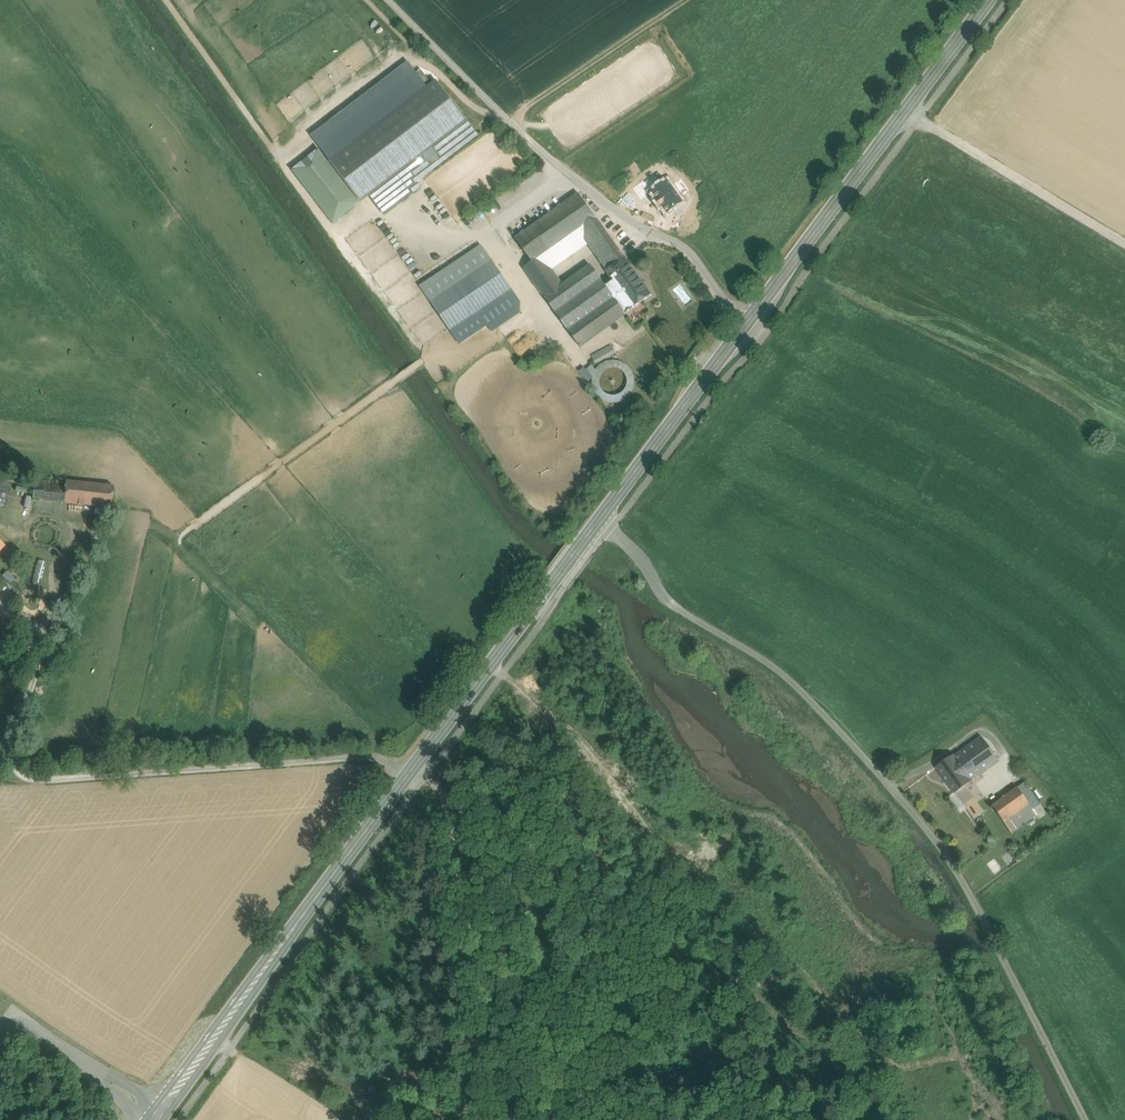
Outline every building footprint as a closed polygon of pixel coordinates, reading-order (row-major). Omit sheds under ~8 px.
[(436,81),(330,162),(361,202),(369,195),(387,182),(467,121),(436,81)] [(467,121),(387,182),(403,202),(421,189),(417,183),(478,135),(467,121)] [(292,171),(333,224),(360,203),(319,150),(292,171)] [(385,216),(403,202),(387,182),(369,195),(385,216)] [(579,194),(515,239),(532,262),(540,257),(578,230),(595,217),(579,194)] [(624,258),(595,217),(578,230),(582,236),(588,245),(607,270),(624,258)] [(578,230),(540,257),(544,263),(582,236),(578,230)] [(544,263),(551,272),(588,245),(582,236),(544,263)] [(481,247),(422,288),(432,303),(492,263),(481,247)] [(534,283),(551,272),(544,263),(540,257),(532,262),(523,269),(534,283)] [(651,295),(624,258),(607,270),(606,271),(613,281),(633,308),(651,295)] [(492,263),(432,303),(450,329),(453,327),(477,310),(510,288),(492,263)] [(606,286),(592,268),(589,267),(562,287),(545,299),(580,347),(633,308),(613,281),(606,286)] [(539,290),(555,278),(551,272),(534,283),(539,290)] [(555,278),(539,290),(545,299),(562,287),(555,278)] [(483,318),(487,325),(492,332),(520,313),(506,293),(478,311),(483,318)] [(478,311),(477,310),(453,327),(458,335),(483,318),(478,311)] [(483,318),(458,335),(462,342),(487,325),(483,318)] [(611,345),(592,356),(594,361),(614,350),(611,345)] [(613,405),(636,374),(610,354),(598,369),(592,364),(587,371),(595,377),(592,382),(598,386),(594,390),(613,405)] [(65,483),(36,479),(34,500),(111,509),(113,486),(65,480),(65,483)] [(982,738),(959,754),(975,777),(998,761),(982,738)] [(953,756),(937,768),(955,793),(956,793),(964,805),(964,804),(973,798),(965,786),(972,782),(971,780),(975,777),(959,754),(954,757),(953,756)] [(1040,805),(1024,783),(1018,788),(1029,804),(1033,810),(1040,805)] [(1018,788),(992,806),(1004,822),(1029,804),(1018,788)] [(956,793),(955,793),(951,796),(962,811),(967,808),(964,804),(964,805),(956,793)] [(973,798),(964,804),(967,808),(975,819),(984,812),(973,798)] [(1029,804),(1004,822),(1012,833),(1037,815),(1033,810),(1029,804)]
